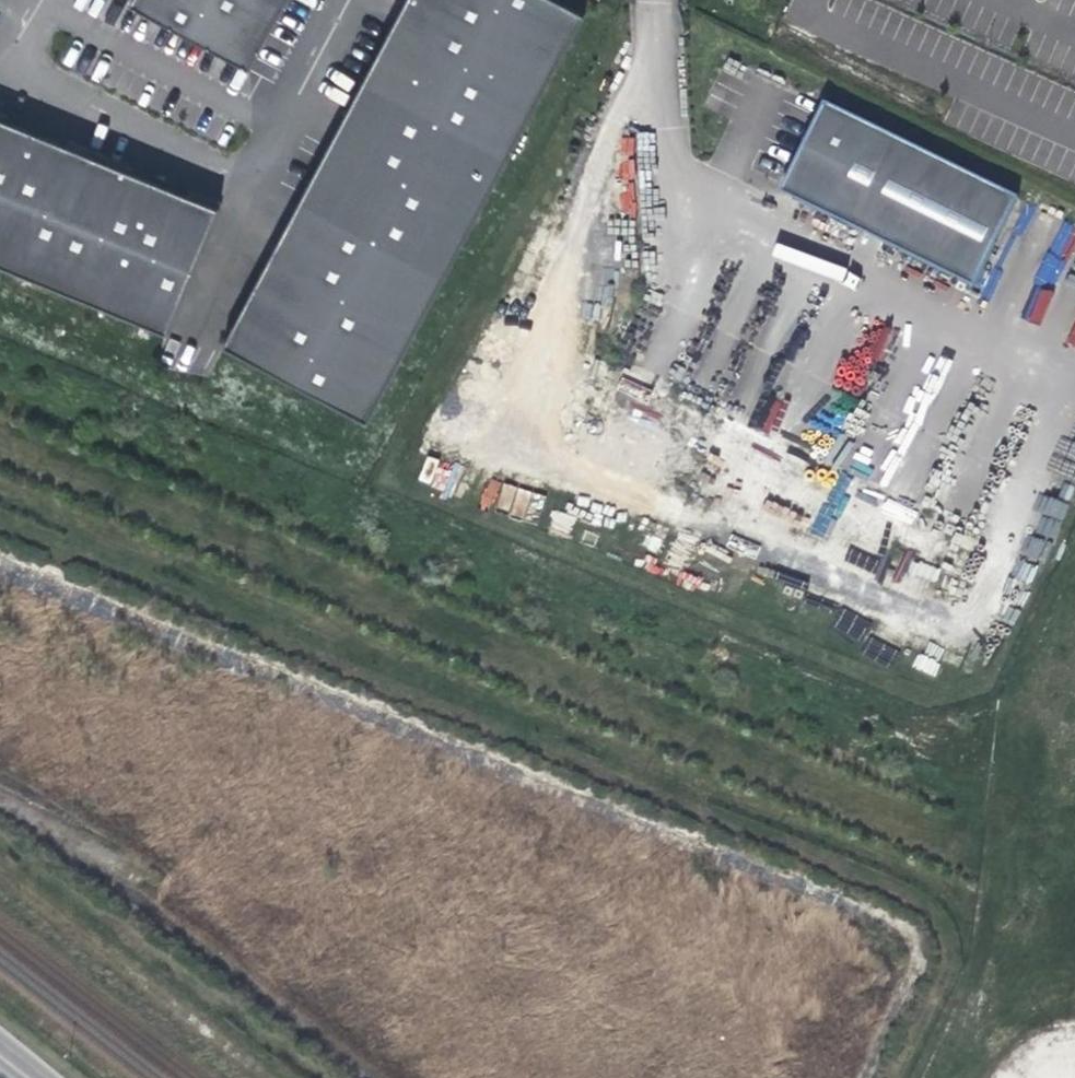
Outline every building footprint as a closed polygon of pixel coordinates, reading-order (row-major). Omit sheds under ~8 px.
[(250,69),(285,0),(138,0),(133,9),(250,69)] [(555,0),(405,0),(222,346),(367,423),(583,15),(555,0)] [(974,288),(1018,198),(823,103),(789,178),(793,191),(799,210),(974,288)] [(167,334),(219,208),(0,118),(0,266),(167,334)]
